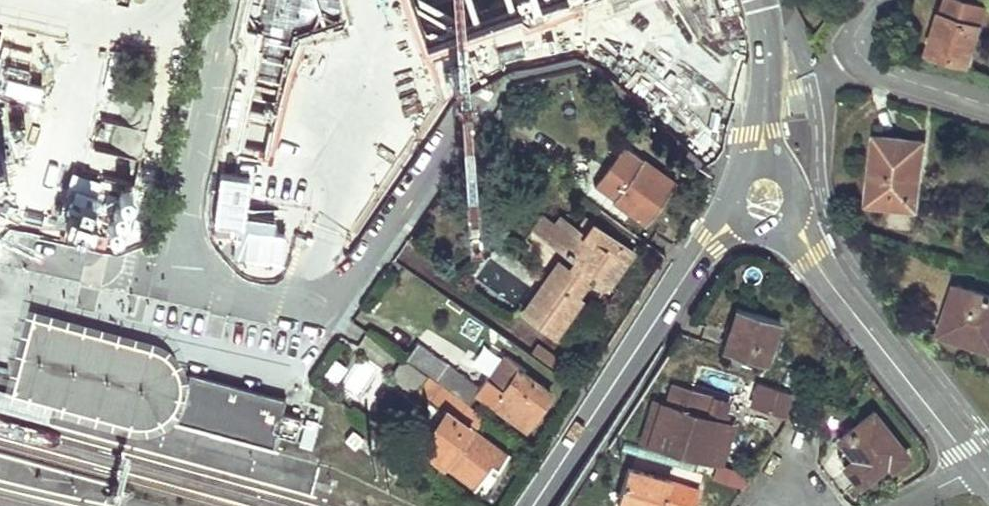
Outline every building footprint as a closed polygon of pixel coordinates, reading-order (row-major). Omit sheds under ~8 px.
[(966,60),(984,3),(979,1),(979,0),(945,0),(942,9),(938,8),(932,27),(937,29),(931,48),(966,60)] [(926,47),(931,48),(937,29),(932,27),(926,47)] [(906,138),(889,136),(873,135),(866,202),(914,208),(921,146),(905,144),(906,138)] [(906,138),(905,144),(921,146),(922,140),(906,138)] [(592,182),(594,183),(624,143),(622,142),(592,182)] [(644,221),(674,180),(624,143),(594,183),(644,221)] [(247,196),(244,241),(283,244),(286,199),(247,196)] [(547,236),(555,224),(541,214),(533,226),(547,236)] [(560,259),(541,284),(523,309),(552,331),(573,303),(568,300),(584,279),(580,276),(588,266),(607,280),(630,249),(598,225),(589,236),(577,228),(561,216),(555,224),(547,236),(578,258),(571,268),(560,259)] [(589,236),(598,225),(586,217),(577,228),(589,236)] [(983,225),(977,223),(972,238),(984,243),(988,228),(988,227),(983,225)] [(956,286),(942,332),(988,347),(988,296),(956,286)] [(764,363),(771,342),(777,320),(735,307),(722,349),(764,363)] [(108,334),(31,313),(14,380),(11,391),(129,423),(138,424),(147,423),(154,420),(162,416),(168,412),(173,406),(177,398),(180,388),(179,377),(176,368),(172,360),(166,354),(158,348),(149,345),(108,334)] [(427,372),(466,401),(475,389),(478,385),(476,383),(417,340),(404,356),(427,372)] [(553,355),(537,344),(530,353),(546,364),(553,355)] [(502,388),(492,402),(525,425),(548,389),(524,371),(526,368),(505,353),(487,376),(502,388)] [(427,372),(404,356),(392,372),(415,388),(427,372)] [(240,388),(188,374),(185,385),(165,379),(164,377),(162,373),(160,370),(158,368),(156,365),(153,363),(150,362),(147,360),(143,359),(140,359),(136,359),(133,359),(129,360),(126,361),(123,363),(120,365),(118,367),(115,370),(114,373),(112,376),(111,379),(110,383),(110,386),(110,390),(111,393),(112,396),(113,400),(115,403),(118,405),(120,408),(123,410),(126,412),(129,413),(132,414),(136,414),(139,414),(143,414),(146,413),(149,412),(152,410),(155,408),(158,406),(177,411),(175,422),(227,436),(248,443),(271,448),(274,435),(293,440),(299,418),(280,413),(284,400),(240,388)] [(334,382),(345,367),(335,360),(324,374),(334,382)] [(466,401),(427,372),(415,388),(430,399),(408,430),(424,442),(422,444),(475,484),(491,461),(496,465),(505,452),(473,428),(483,413),(466,401)] [(492,402),(502,388),(487,376),(483,374),(476,383),(478,385),(475,389),(492,402)] [(718,465),(724,444),(731,424),(721,421),(722,415),(706,410),(711,395),(670,382),(663,403),(659,402),(647,443),(718,465)] [(761,383),(753,408),(765,412),(773,387),(761,383)] [(773,387),(765,412),(786,419),(794,393),(773,387)] [(0,389),(0,411),(48,424),(53,404),(0,389)] [(727,400),(711,395),(706,410),(722,415),(727,400)] [(651,400),(639,440),(647,443),(659,402),(651,400)] [(844,466),(851,476),(858,485),(885,464),(889,469),(904,458),(869,412),(836,438),(845,449),(853,459),(844,466)] [(388,426),(372,414),(367,422),(382,433),(388,426)] [(305,418),(296,442),(309,446),(318,422),(305,418)] [(844,466),(853,459),(845,449),(836,456),(843,467),(844,466)] [(712,479),(714,474),(716,469),(696,463),(693,473),(712,479)] [(697,491),(626,468),(615,501),(629,505),(692,505),(697,491)]
